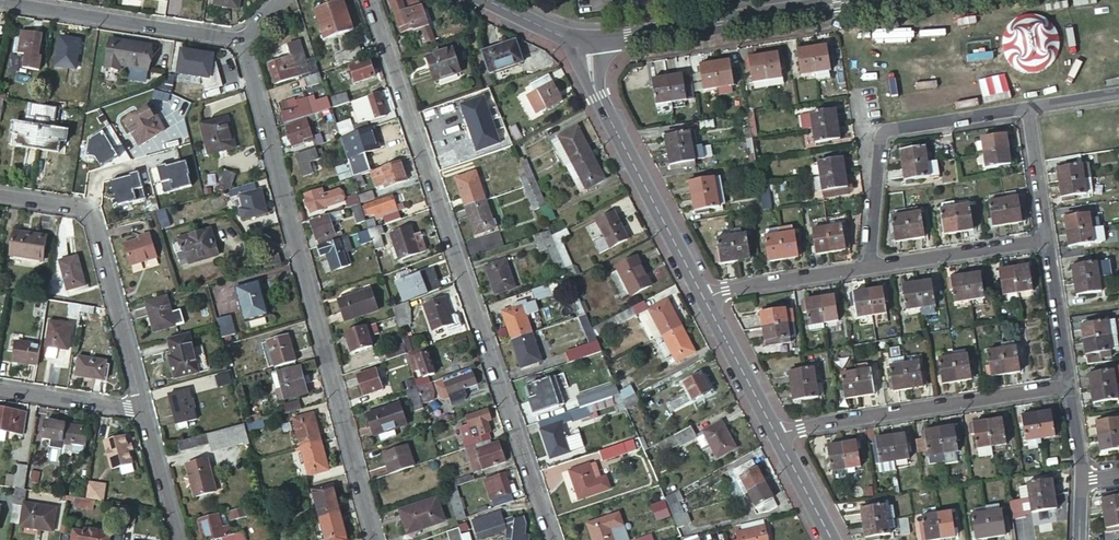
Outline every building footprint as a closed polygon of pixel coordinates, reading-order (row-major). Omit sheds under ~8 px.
[(216,5),(238,10),(240,0),(217,0),(216,5)] [(314,8),(323,37),(352,27),(343,0),(340,0),(314,8)] [(399,31),(411,27),(411,29),(426,24),(419,5),(411,7),(408,0),(389,0),(399,31)] [(286,12),(279,20),(285,26),(293,18),(286,12)] [(42,30),(21,27),(19,35),(15,34),(14,44),(18,45),(17,50),(25,51),(22,65),(39,67),(42,52),(38,52),(42,30)] [(80,36),(59,33),(55,63),(75,66),(80,36)] [(151,43),(110,38),(106,66),(121,69),(122,63),(147,67),(151,43)] [(515,39),(482,49),(488,70),(522,60),(515,39)] [(314,55),(305,57),(299,41),(287,44),(291,55),(280,59),(279,56),(267,60),(274,81),(299,73),(300,77),(302,76),(317,71),(318,71),(314,55)] [(334,53),(337,64),(362,56),(359,45),(334,53)] [(815,72),(829,70),(830,70),(828,58),(826,45),(811,47),(815,72)] [(451,46),(424,54),(433,78),(459,69),(451,46)] [(801,75),(815,72),(811,47),(796,49),(801,75)] [(212,54),(181,49),(178,72),(200,76),(204,90),(223,85),(217,64),(211,63),(212,57),(212,54)] [(777,52),(762,54),(767,85),(782,83),(777,52)] [(757,90),(767,89),(767,85),(762,54),(748,57),(748,60),(750,71),(751,82),(753,81),(754,84),(756,84),(757,90)] [(368,57),(348,64),(353,81),(374,74),(368,57)] [(729,59),(714,62),(718,87),(719,94),(732,92),(731,85),(732,85),(729,59)] [(714,62),(699,64),(703,89),(718,87),(714,62)] [(830,77),(829,70),(815,72),(816,79),(830,77)] [(317,71),(302,76),(304,85),(320,80),(317,71)] [(550,80),(546,73),(526,83),(530,90),(523,93),(533,112),(561,97),(551,80),(550,80)] [(670,101),(685,99),(681,74),(666,77),(670,101)] [(656,104),(670,101),(666,77),(652,79),(656,104)] [(378,92),(350,101),(357,123),(385,114),(378,92)] [(484,92),(460,100),(477,149),(500,141),(484,92)] [(283,122),(318,110),(329,106),(327,98),(326,97),(314,101),(312,93),(294,99),(293,96),(276,101),(283,122)] [(343,93),(327,98),(329,106),(345,101),(343,93)] [(150,100),(146,103),(161,129),(165,126),(150,100)] [(43,103),(41,103),(26,101),(24,122),(12,120),(10,131),(17,132),(15,143),(37,146),(43,103)] [(43,103),(37,146),(57,149),(59,138),(65,139),(67,129),(55,127),(58,106),(43,103)] [(146,103),(123,117),(138,142),(161,129),(146,103)] [(809,112),(811,127),(836,123),(833,108),(830,108),(823,109),(809,112)] [(228,116),(201,123),(209,154),(236,146),(228,116)] [(292,144),(307,139),(305,136),(313,134),(307,117),(285,124),(292,144)] [(108,160),(107,159),(116,153),(113,147),(121,142),(109,122),(100,127),(101,129),(89,137),(86,153),(94,155),(100,165),(108,160)] [(811,127),(813,142),(838,138),(836,123),(811,127)] [(515,124),(507,128),(515,141),(522,137),(515,124)] [(370,125),(338,136),(341,146),(357,141),(359,144),(361,151),(358,152),(361,159),(374,155),(371,148),(373,148),(369,137),(374,136),(370,125)] [(557,135),(571,161),(590,151),(575,125),(557,135)] [(663,136),(665,150),(695,146),(693,133),(688,133),(688,131),(674,134),(666,135),(663,136)] [(1008,149),(1006,134),(1003,135),(999,135),(981,138),(983,153),(1008,149)] [(348,168),(353,167),(348,148),(359,144),(357,141),(341,146),(344,156),(346,162),(348,168)] [(665,150),(668,165),(671,165),(693,162),(692,159),(697,158),(695,146),(665,150)] [(900,150),(902,165),(927,161),(925,146),(912,148),(903,149),(900,150)] [(316,147),(295,154),(302,174),(313,171),(313,170),(317,169),(313,159),(319,157),(316,147)] [(1010,163),(1008,149),(983,153),(978,154),(979,163),(985,162),(985,167),(1010,163)] [(571,161),(577,173),(585,188),(604,178),(590,151),(571,161)] [(1061,168),(1058,169),(1060,183),(1091,178),(1090,166),(1083,167),(1083,164),(1081,164),(1080,154),(1059,157),(1061,168)] [(844,171),(841,156),(816,160),(819,176),(844,171)] [(530,183),(536,180),(526,157),(520,160),(525,173),(526,174),(530,183)] [(406,179),(399,159),(377,167),(380,173),(370,176),(372,185),(382,181),(384,186),(406,179)] [(174,162),(166,164),(165,163),(156,165),(162,191),(190,185),(184,160),(174,162)] [(936,160),(927,161),(929,176),(939,175),(936,160)] [(904,180),(929,176),(927,161),(902,165),(904,180)] [(346,162),(334,166),(338,180),(350,175),(348,168),(346,162)] [(367,162),(353,167),(348,168),(350,175),(351,176),(360,173),(370,169),(367,162)] [(235,173),(225,168),(219,183),(229,188),(235,173)] [(137,170),(128,172),(128,174),(119,176),(110,178),(117,203),(144,196),(137,170)] [(456,176),(465,204),(484,198),(474,170),(456,176)] [(821,190),(846,187),(844,171),(819,176),(821,190)] [(360,173),(351,176),(351,177),(353,184),(354,186),(363,183),(360,173)] [(525,173),(518,175),(523,185),(530,183),(526,174),(525,173)] [(580,191),(585,188),(577,173),(571,176),(580,191)] [(814,191),(821,190),(819,176),(812,177),(814,191)] [(353,184),(351,177),(338,182),(340,189),(353,184)] [(690,181),(687,182),(689,197),(714,193),(712,178),(701,179),(690,181)] [(1091,178),(1060,183),(1062,198),(1066,198),(1076,196),(1093,193),(1091,178)] [(540,206),(546,203),(536,180),(530,183),(540,206)] [(268,212),(262,189),(257,190),(254,182),(231,188),(233,197),(241,195),(244,208),(240,209),(243,219),(268,212)] [(530,183),(523,185),(533,209),(540,206),(530,183)] [(765,185),(758,186),(762,210),(768,208),(765,185)] [(847,192),(846,187),(821,190),(822,196),(847,192)] [(311,212),(326,207),(342,201),(337,189),(322,194),(320,189),(304,194),(311,212)] [(370,189),(356,194),(359,201),(373,196),(370,189)] [(356,194),(356,192),(343,197),(346,206),(351,204),(359,201),(356,194)] [(714,193),(689,197),(691,211),(695,210),(705,209),(716,207),(716,205),(721,204),(720,192),(714,193)] [(1006,224),(1022,222),(1021,218),(1020,208),(1019,200),(1016,200),(1015,193),(1002,195),(1006,224)] [(391,194),(359,204),(362,214),(380,208),(384,221),(399,215),(391,194)] [(992,226),(1006,224),(1002,195),(989,197),(990,204),(988,205),(992,226)] [(465,204),(474,231),(493,225),(484,198),(465,204)] [(546,203),(540,206),(547,224),(560,218),(552,200),(546,203)] [(359,204),(359,201),(351,204),(357,221),(364,219),(362,214),(359,204)] [(954,205),(954,202),(942,204),(943,211),(940,212),(943,234),(958,231),(954,205)] [(954,205),(958,231),(973,229),(969,207),(967,208),(966,203),(954,205)] [(339,208),(309,218),(315,238),(317,238),(319,243),(335,238),(330,225),(329,221),(338,218),(342,216),(339,208)] [(909,239),(924,237),(921,214),(918,215),(917,209),(905,211),(909,239)] [(595,219),(603,235),(608,246),(627,236),(612,210),(595,219)] [(894,241),(909,239),(905,211),(892,213),(892,219),(890,219),(894,241)] [(1090,213),(1065,217),(1067,231),(1092,227),(1090,213)] [(825,224),(826,229),(841,227),(844,245),(847,244),(845,226),(846,226),(845,216),(825,219),(825,224)] [(381,222),(366,227),(369,237),(373,247),(380,245),(383,244),(379,232),(383,231),(381,222)] [(397,256),(417,250),(412,232),(409,224),(389,231),(397,256)] [(211,226),(205,227),(210,243),(213,242),(215,241),(211,226)] [(791,226),(765,230),(765,236),(763,236),(767,261),(782,259),(797,256),(793,231),(791,232),(791,226)] [(1092,227),(1067,231),(1069,247),(1105,241),(1103,226),(1092,227)] [(205,227),(177,236),(178,241),(172,242),(175,251),(184,249),(187,262),(217,253),(218,251),(216,244),(213,242),(210,243),(205,227)] [(366,227),(356,230),(359,240),(369,237),(366,227)] [(829,251),(844,249),(844,245),(841,227),(826,229),(829,251)] [(739,228),(729,230),(730,236),(734,260),(748,258),(745,233),(740,234),(739,228)] [(812,231),(815,254),(829,251),(826,229),(813,231),(812,231)] [(412,232),(417,250),(425,248),(419,230),(412,232)] [(565,271),(548,230),(533,234),(538,249),(546,247),(558,274),(565,271)] [(45,233),(35,231),(34,235),(12,231),(9,252),(41,257),(45,233)] [(149,232),(138,235),(139,237),(123,242),(130,264),(156,256),(149,232)] [(335,238),(319,243),(313,245),(316,255),(324,253),(326,259),(330,257),(334,268),(345,265),(341,250),(345,249),(349,248),(344,234),(335,238)] [(598,251),(608,246),(603,235),(592,240),(598,251)] [(719,263),(734,260),(730,236),(715,239),(717,249),(718,259),(719,263)] [(179,265),(187,262),(184,249),(175,251),(179,265)] [(341,250),(345,265),(350,264),(345,249),(341,250)] [(261,257),(264,267),(282,262),(279,252),(261,257)] [(635,254),(616,264),(629,291),(649,281),(635,254)] [(76,255),(57,260),(65,289),(84,285),(76,255)] [(504,257),(485,263),(495,290),(514,284),(504,257)] [(1106,275),(1104,260),(1072,265),(1075,280),(1106,275)] [(395,281),(403,301),(407,299),(441,286),(433,265),(395,281)] [(1019,298),(1034,296),(1029,265),(1014,267),(1019,298)] [(1004,301),(1019,298),(1014,267),(999,269),(1004,301)] [(969,305),(985,303),(980,272),(965,274),(969,305)] [(958,307),(969,305),(965,274),(951,276),(951,280),(953,290),(954,301),(957,301),(958,307)] [(1108,290),(1106,275),(1075,280),(1077,295),(1108,290)] [(259,279),(236,286),(238,296),(241,295),(247,319),(269,313),(259,279)] [(559,290),(556,280),(531,288),(535,298),(559,290)] [(931,280),(916,282),(920,306),(921,312),(934,310),(933,304),(935,304),(931,280)] [(215,281),(206,283),(217,325),(220,335),(222,335),(224,340),(231,338),(229,333),(234,332),(230,313),(227,314),(223,299),(220,299),(215,281)] [(916,282),(902,284),(906,308),(920,306),(916,282)] [(871,314),(887,312),(885,301),(883,291),(883,287),(867,290),(871,314)] [(370,288),(337,298),(343,319),(377,309),(370,288)] [(857,316),(871,314),(867,290),(853,292),(857,316)] [(166,295),(144,301),(152,329),(174,324),(170,311),(166,295)] [(444,295),(423,302),(431,328),(452,321),(444,295)] [(834,295),(819,297),(822,322),(837,320),(834,295)] [(819,297),(805,300),(805,303),(806,312),(808,324),(822,322),(819,297)] [(650,311),(662,334),(680,324),(666,298),(648,308),(650,311)] [(403,301),(391,306),(394,315),(397,326),(407,323),(403,311),(410,308),(407,299),(403,301)] [(522,302),(502,309),(512,336),(532,330),(522,302)] [(93,305),(79,303),(78,310),(92,312),(92,309),(93,305)] [(635,314),(631,306),(592,327),(595,334),(635,314)] [(760,312),(762,327),(787,323),(785,309),(784,308),(760,312)] [(179,309),(170,311),(174,324),(183,321),(179,309)] [(654,338),(662,334),(650,311),(641,316),(654,338)] [(592,327),(586,313),(577,316),(587,344),(574,347),(577,357),(601,349),(595,334),(592,327)] [(70,322),(48,319),(44,344),(66,348),(70,322)] [(1081,324),(1084,340),(1114,335),(1116,335),(1114,319),(1081,324)] [(374,322),(364,325),(345,331),(352,350),(370,344),(367,335),(377,332),(374,322)] [(762,327),(765,341),(768,341),(769,344),(783,342),(782,338),(789,337),(789,335),(794,334),(792,322),(787,323),(762,327)] [(823,328),(822,322),(808,324),(809,330),(823,328)] [(662,334),(677,360),(694,350),(680,324),(662,334)] [(512,336),(520,363),(540,356),(532,330),(512,336)] [(196,358),(189,333),(168,338),(173,353),(168,354),(174,375),(196,370),(193,359),(196,358)] [(275,366),(295,360),(288,333),(267,339),(275,366)] [(669,364),(677,360),(662,334),(654,338),(669,364)] [(1084,340),(1086,355),(1095,353),(1116,350),(1114,335),(1084,340)] [(455,340),(457,347),(467,344),(465,337),(455,340)] [(1000,342),(1001,345),(1001,349),(1015,346),(1014,339),(1000,342)] [(35,364),(39,344),(15,340),(11,360),(35,364)] [(405,352),(402,343),(385,349),(388,358),(405,352)] [(429,357),(425,345),(405,352),(415,384),(428,380),(426,374),(434,372),(431,365),(436,364),(437,361),(435,357),(433,356),(429,357)] [(991,376),(1005,373),(1001,349),(1001,345),(988,347),(988,350),(987,351),(988,362),(991,376)] [(1005,373),(1020,371),(1016,346),(1015,346),(1001,349),(1005,373)] [(1086,358),(1087,363),(1109,360),(1108,356),(1117,355),(1116,350),(1095,353),(1096,356),(1086,358)] [(106,359),(74,354),(71,375),(103,379),(103,378),(105,362),(106,359)] [(956,381),(971,379),(967,354),(952,356),(956,381)] [(893,391),(908,389),(904,364),(903,356),(888,358),(893,391)] [(942,383),(956,381),(952,356),(938,359),(942,383)] [(908,389),(923,387),(922,383),(926,383),(925,375),(921,376),(919,361),(904,364),(908,389)] [(470,365),(442,375),(442,377),(447,391),(476,382),(470,365)] [(859,396),(874,394),(870,369),(867,369),(867,365),(854,367),(859,396)] [(1091,388),(1115,385),(1118,384),(1118,365),(1113,366),(1113,370),(1089,374),(1091,388)] [(376,367),(356,374),(363,394),(383,386),(376,367)] [(844,398),(859,396),(854,367),(841,369),(841,373),(840,373),(844,398)] [(815,381),(813,368),(788,371),(790,385),(815,381)] [(216,386),(231,382),(228,371),(213,375),(216,386)] [(302,372),(279,378),(286,405),(309,398),(302,372)] [(700,372),(683,381),(692,398),(709,389),(700,372)] [(547,375),(527,382),(536,410),(556,404),(555,400),(551,387),(547,375)] [(636,392),(632,384),(638,381),(634,375),(617,384),(620,393),(621,395),(623,399),(636,392)] [(447,391),(442,377),(434,380),(439,395),(442,396),(448,394),(447,391)] [(420,401),(436,396),(430,379),(428,380),(415,384),(415,386),(420,401)] [(817,397),(815,381),(790,385),(793,400),(817,397)] [(559,385),(551,387),(555,400),(564,397),(559,385)] [(1091,388),(1093,403),(1118,400),(1115,385),(1091,388)] [(420,401),(415,386),(405,389),(412,408),(421,405),(420,401)] [(187,387),(169,392),(176,421),(195,416),(187,387)] [(590,402),(609,396),(607,387),(588,394),(590,402)] [(641,400),(636,392),(623,399),(628,407),(641,400)] [(585,395),(563,402),(566,410),(588,403),(585,395)] [(590,402),(588,403),(591,410),(593,417),(600,414),(598,408),(615,402),(613,395),(609,396),(590,402)] [(399,400),(367,411),(374,433),(379,431),(381,438),(396,433),(394,426),(407,422),(399,400)] [(566,410),(569,418),(591,410),(588,403),(566,410)] [(460,436),(463,447),(490,438),(487,430),(489,429),(486,419),(491,418),(487,407),(465,415),(467,422),(462,424),(465,435),(460,436)] [(0,409),(0,430),(21,434),(24,412),(0,409)] [(566,410),(559,412),(561,420),(569,418),(566,410)] [(1041,437),(1055,435),(1051,410),(1037,412),(1041,437)] [(320,440),(312,411),(292,417),(300,446),(320,440)] [(561,420),(559,412),(539,419),(551,455),(571,448),(566,435),(561,420)] [(1026,439),(1041,437),(1037,412),(1022,415),(1026,439)] [(262,417),(243,422),(246,430),(264,425),(262,417)] [(63,424),(52,422),(53,419),(47,418),(47,421),(42,420),(39,438),(47,439),(46,447),(59,449),(63,424)] [(1002,418),(987,420),(991,445),(1006,443),(1002,418)] [(1096,422),(1098,437),(1118,434),(1118,418),(1096,422)] [(722,420),(701,430),(703,434),(701,439),(706,448),(713,445),(718,455),(735,447),(722,420)] [(980,452),(992,450),(991,445),(987,420),(973,422),(973,426),(975,437),(977,448),(979,447),(980,452)] [(243,422),(177,439),(180,449),(209,441),(211,448),(242,440),(243,443),(249,442),(246,430),(243,422)] [(87,427),(63,424),(59,449),(58,457),(67,458),(67,453),(82,455),(83,446),(85,446),(87,427)] [(691,424),(659,441),(664,451),(679,442),(681,446),(698,437),(691,424)] [(943,461),(959,458),(954,425),(939,428),(943,461)] [(575,432),(566,435),(571,448),(584,444),(578,426),(573,428),(575,432)] [(930,463),(943,461),(939,428),(925,430),(926,435),(923,435),(924,441),(926,441),(930,463)] [(894,460),(909,458),(907,444),(905,436),(905,433),(890,435),(894,460)] [(1098,437),(1100,451),(1118,448),(1118,434),(1098,437)] [(879,463),(894,460),(890,435),(876,437),(876,441),(879,463)] [(123,437),(105,442),(112,468),(130,462),(123,437)] [(328,468),(320,440),(300,446),(308,474),(328,468)] [(475,447),(479,457),(482,466),(482,467),(505,460),(498,440),(475,447)] [(627,451),(624,440),(600,448),(604,458),(627,451)] [(845,468),(859,466),(856,441),(841,443),(845,468)] [(830,470),(845,468),(841,443),(826,445),(830,470)] [(384,452),(391,472),(414,464),(408,444),(384,452)] [(740,474),(747,489),(765,480),(752,456),(731,467),(736,477),(740,474)] [(208,457),(185,463),(194,495),(216,489),(208,457)] [(476,467),(482,466),(479,457),(473,458),(476,467)] [(595,461),(570,469),(579,496),(610,486),(607,475),(596,479),(593,472),(600,470),(600,468),(598,461),(595,461)] [(10,488),(13,488),(22,490),(26,466),(15,464),(10,488)] [(495,496),(498,504),(513,499),(511,492),(515,490),(511,478),(507,480),(504,471),(483,478),(490,498),(495,496)] [(443,480),(446,487),(474,477),(472,474),(470,474),(469,472),(443,480)] [(1053,493),(1052,479),(1027,482),(1027,484),(1019,485),(1019,498),(1022,498),(1053,493)] [(747,489),(759,513),(777,504),(765,480),(747,489)] [(733,493),(741,490),(739,481),(730,483),(733,493)] [(85,499),(87,484),(77,483),(74,498),(77,498),(85,499)] [(312,489),(319,517),(340,511),(332,483),(312,489)] [(674,483),(662,488),(674,517),(683,513),(678,502),(682,500),(674,483)] [(94,501),(97,486),(87,484),(85,499),(94,501)] [(97,486),(94,501),(101,502),(103,487),(97,486)] [(455,486),(446,488),(455,518),(464,515),(455,486)] [(22,490),(13,488),(11,505),(21,506),(21,503),(22,503),(24,490),(22,490)] [(1054,509),(1053,493),(1022,498),(1023,513),(1054,509)] [(1118,511),(1118,493),(1102,496),(1104,513),(1118,511)] [(115,494),(113,504),(126,506),(127,496),(115,494)] [(403,507),(408,525),(421,521),(422,526),(445,519),(438,497),(403,507)] [(77,498),(74,498),(73,507),(83,509),(85,499),(77,498)] [(1019,498),(1009,500),(1011,517),(1024,515),(1023,513),(1022,498),(1019,498)] [(664,500),(656,504),(661,517),(669,513),(664,500)] [(22,503),(21,503),(21,506),(18,527),(52,532),(55,508),(22,503)] [(656,504),(652,505),(657,518),(661,517),(656,504)] [(860,507),(862,523),(893,518),(892,506),(886,507),(885,504),(866,507),(862,507),(860,507)] [(137,507),(127,506),(124,522),(135,524),(137,507)] [(246,515),(244,506),(230,509),(232,518),(246,515)] [(971,513),(975,539),(989,537),(986,511),(985,506),(973,508),(973,513),(971,513)] [(986,511),(989,537),(1004,534),(1004,531),(1002,518),(1001,509),(986,511)] [(466,514),(468,520),(471,519),(477,536),(504,527),(505,530),(504,536),(513,537),(513,539),(526,539),(527,536),(521,536),(522,530),(524,530),(526,523),(523,516),(513,519),(512,516),(502,519),(499,510),(479,517),(477,511),(466,514)] [(595,539),(626,539),(629,539),(619,510),(588,520),(595,539)] [(224,511),(218,512),(221,525),(227,524),(224,511)] [(326,539),(343,539),(347,539),(340,511),(319,517),(326,539)] [(683,513),(674,517),(678,527),(685,524),(685,523),(690,521),(686,511),(683,513)] [(940,537),(955,535),(952,511),(937,513),(940,537)] [(1104,513),(1106,529),(1109,528),(1118,527),(1118,511),(1104,513)] [(218,512),(196,518),(202,539),(204,539),(230,533),(227,524),(221,525),(218,512)] [(926,539),(940,537),(937,513),(922,515),(926,539)] [(764,517),(742,523),(744,529),(766,523),(764,517)] [(862,523),(864,537),(868,537),(878,536),(890,534),(890,531),(895,531),(893,518),(862,523)] [(907,518),(899,519),(901,535),(909,533),(907,518)] [(410,530),(422,526),(421,521),(408,525),(410,530)] [(766,523),(744,529),(738,532),(741,539),(771,539),(766,523)] [(458,526),(448,529),(451,539),(462,539),(458,526)] [(77,531),(76,539),(113,539),(113,537),(105,536),(106,531),(88,528),(87,533),(77,531)]
